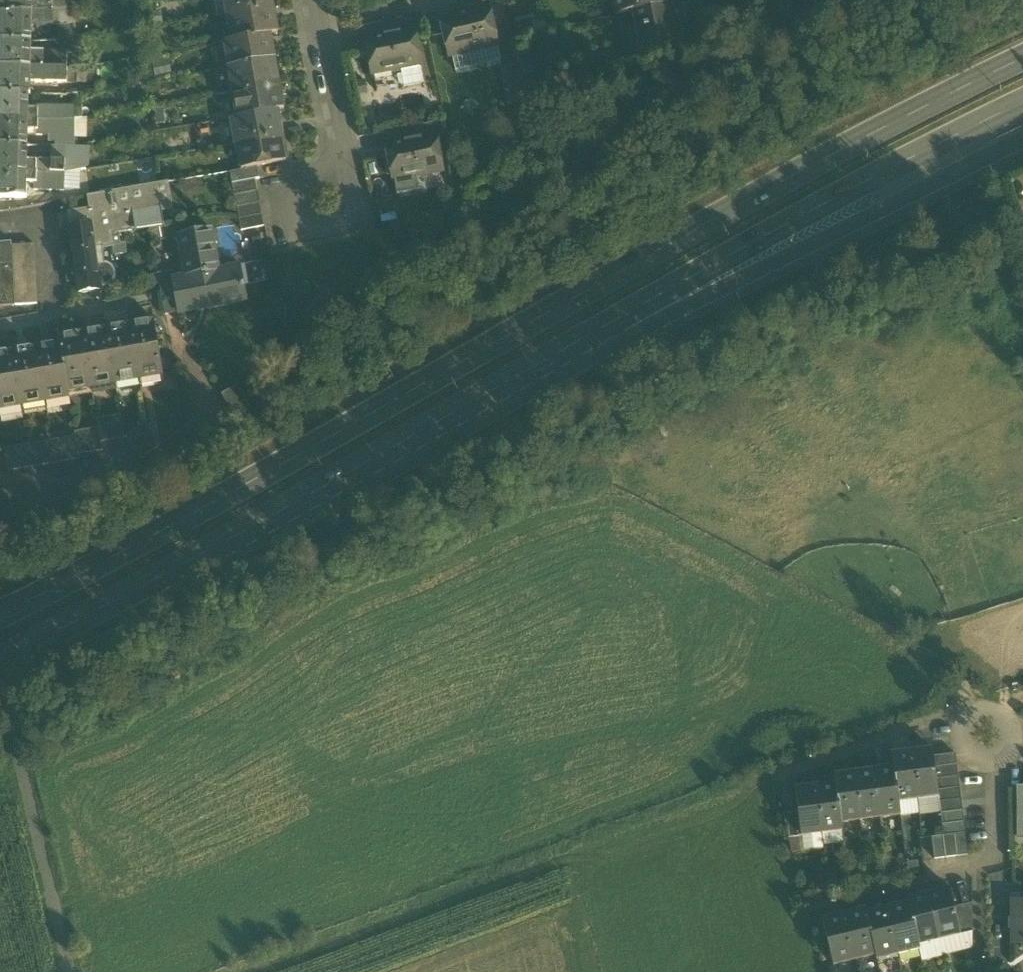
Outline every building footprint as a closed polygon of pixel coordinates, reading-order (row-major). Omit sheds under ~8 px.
[(32,12),(37,12),(36,2),(35,0),(0,0),(0,15),(32,12)] [(36,2),(37,12),(52,11),(51,0),(39,0),(36,2)] [(52,11),(67,10),(66,0),(51,0),(52,11)] [(229,16),(270,8),(269,0),(225,0),(229,16)] [(617,16),(637,12),(664,6),(663,0),(614,0),(617,16)] [(664,6),(637,12),(641,30),(636,31),(641,52),(671,45),(671,44),(688,40),(680,2),(664,6)] [(488,7),(446,16),(449,28),(445,34),(450,56),(497,46),(494,36),(500,35),(496,20),(491,21),(488,7)] [(270,8),(229,16),(233,41),(268,35),(277,33),(275,19),(273,19),(270,8)] [(67,10),(52,11),(53,27),(58,27),(59,40),(73,39),(75,39),(71,10),(67,10)] [(37,12),(32,12),(32,27),(37,26),(38,28),(53,27),(52,11),(37,12)] [(0,15),(0,42),(32,42),(32,27),(32,12),(0,15)] [(411,17),(381,23),(383,36),(413,30),(411,17)] [(413,30),(383,36),(384,38),(367,41),(369,54),(367,58),(371,60),(371,64),(369,67),(372,70),(373,74),(392,70),(397,74),(400,69),(420,65),(413,30)] [(233,41),(226,43),(230,68),(275,60),(272,45),(270,46),(268,35),(233,41)] [(73,39),(59,40),(59,53),(67,54),(73,54),(73,45),(73,39)] [(0,42),(0,67),(31,68),(31,54),(32,42),(0,42)] [(59,53),(36,53),(36,55),(31,54),(31,68),(67,69),(67,54),(59,53)] [(230,68),(228,68),(232,93),(280,85),(275,60),(230,68)] [(31,68),(0,67),(0,93),(29,94),(31,94),(31,82),(31,68)] [(77,67),(67,69),(67,84),(77,84),(77,67)] [(67,69),(31,68),(31,82),(37,82),(37,84),(67,84),(67,69)] [(280,85),(232,93),(237,118),(277,111),(277,112),(284,110),(280,85)] [(0,93),(0,120),(28,120),(28,110),(29,94),(0,93)] [(75,108),(38,107),(38,110),(38,121),(65,121),(75,119),(75,108)] [(38,110),(28,110),(28,120),(38,121),(38,110)] [(237,118),(232,119),(237,144),(280,137),(278,126),(280,125),(277,112),(277,111),(237,118)] [(65,121),(38,121),(38,131),(38,135),(50,135),(50,141),(75,142),(75,119),(65,121)] [(0,120),(0,146),(28,146),(28,131),(28,120),(0,120)] [(38,121),(28,120),(28,131),(38,131),(38,121)] [(432,124),(402,130),(404,142),(434,136),(432,124)] [(434,136),(404,142),(405,143),(388,147),(394,180),(412,176),(417,180),(421,175),(441,171),(434,136)] [(280,137),(237,144),(242,171),(257,168),(286,163),(284,147),(282,148),(280,137)] [(0,146),(0,172),(27,172),(27,163),(28,146),(0,146)] [(64,147),(50,147),(51,155),(66,156),(66,147),(64,147)] [(52,161),(40,160),(37,163),(37,173),(51,173),(52,161)] [(65,161),(52,161),(51,173),(65,174),(65,161)] [(37,163),(27,163),(27,172),(37,173),(37,163)] [(242,171),(230,173),(232,184),(256,180),(259,179),(257,168),(242,171)] [(0,172),(0,198),(27,198),(27,182),(27,172),(0,172)] [(37,173),(27,172),(27,182),(37,183),(37,173)] [(51,173),(37,173),(37,183),(37,190),(64,191),(65,174),(51,173)] [(256,180),(232,184),(234,196),(258,192),(256,180)] [(157,185),(144,187),(150,229),(160,227),(165,227),(157,185)] [(144,187),(102,194),(101,194),(89,197),(92,225),(94,235),(113,233),(149,229),(150,229),(144,187)] [(100,188),(88,190),(89,197),(101,194),(100,188)] [(258,192),(234,196),(237,208),(260,204),(258,192)] [(260,204),(237,208),(239,220),(262,215),(260,204)] [(262,215),(239,220),(241,231),(265,227),(262,215)] [(92,225),(71,228),(78,281),(79,292),(92,291),(93,299),(102,298),(101,287),(98,265),(97,261),(96,248),(94,235),(92,225)] [(150,229),(149,229),(152,242),(163,240),(160,227),(150,229)] [(212,229),(178,236),(186,277),(172,279),(171,280),(176,302),(245,289),(241,266),(220,270),(212,229)] [(113,233),(94,235),(96,248),(102,247),(103,248),(114,247),(113,233)] [(0,243),(0,307),(15,306),(11,247),(11,243),(0,243)] [(36,245),(11,247),(15,306),(39,305),(36,245)] [(102,247),(96,248),(97,261),(104,260),(103,248),(102,247)] [(109,265),(105,264),(98,265),(101,287),(108,286),(110,285),(112,284),(114,281),(116,278),(116,275),(116,273),(115,271),(114,269),(112,267),(111,266),(109,265)] [(76,268),(67,269),(69,282),(78,281),(76,268)] [(171,272),(158,274),(166,315),(178,313),(176,302),(171,280),(172,279),(171,272)] [(154,320),(130,324),(139,379),(164,375),(154,320)] [(139,379),(130,324),(106,328),(116,383),(139,379)] [(116,383),(106,328),(83,332),(92,387),(116,383)] [(83,332),(59,336),(60,342),(68,391),(92,387),(83,332)] [(60,342),(36,346),(46,401),(69,397),(68,391),(60,342)] [(36,346),(13,350),(22,405),(46,401),(36,346)] [(0,352),(0,409),(22,405),(13,350),(0,352)] [(121,414),(97,418),(99,427),(101,441),(125,437),(121,414)] [(145,422),(126,435),(135,448),(154,435),(145,422)] [(99,427),(75,431),(76,435),(79,453),(103,449),(101,441),(99,427)] [(76,435),(64,437),(68,460),(80,458),(79,453),(76,435)] [(154,435),(135,448),(142,458),(161,445),(154,435)] [(52,439),(29,443),(32,466),(56,462),(52,439)] [(29,443),(7,447),(11,470),(32,466),(29,443)] [(932,749),(912,752),(918,799),(938,796),(938,790),(936,779),(935,767),(933,756),(932,749)] [(912,752),(892,754),(900,815),(899,802),(918,799),(912,752)] [(955,753),(933,756),(935,767),(957,765),(955,753)] [(893,768),(874,770),(880,818),(900,815),(892,754),(891,754),(893,768)] [(957,765),(935,767),(936,779),(958,776),(957,765)] [(874,770),(854,773),(860,820),(880,818),(874,770)] [(854,773),(834,775),(841,831),(842,831),(841,823),(860,820),(854,773)] [(835,784),(816,786),(822,834),(841,831),(834,775),(833,776),(835,784)] [(958,776),(936,779),(938,790),(960,787),(958,776)] [(816,786),(795,789),(798,812),(801,836),(822,834),(816,786)] [(960,787),(938,790),(938,796),(939,802),(961,799),(960,787)] [(961,799),(939,802),(941,813),(962,810),(961,799)] [(962,810),(941,813),(942,824),(964,822),(962,810)] [(798,812),(783,814),(789,838),(801,836),(798,812)] [(964,822),(942,824),(944,836),(954,834),(965,833),(964,822)] [(965,833),(954,834),(957,856),(968,855),(965,833)] [(944,836),(943,836),(945,858),(957,856),(954,834),(944,836)] [(943,836),(931,837),(934,859),(945,858),(943,836)] [(954,907),(949,888),(928,893),(939,940),(961,935),(954,907)] [(928,893),(906,899),(919,949),(920,949),(919,945),(939,940),(928,893)] [(907,903),(886,908),(898,954),(919,949),(906,899),(907,903)] [(1011,901),(1011,942),(1022,942),(1022,901),(1011,901)] [(972,903),(954,907),(961,935),(972,932),(972,903)] [(886,908),(866,913),(865,909),(877,959),(898,954),(886,908)] [(865,909),(843,914),(855,961),(875,956),(876,960),(877,959),(865,909)] [(843,914),(822,919),(833,966),(855,961),(843,914)]
